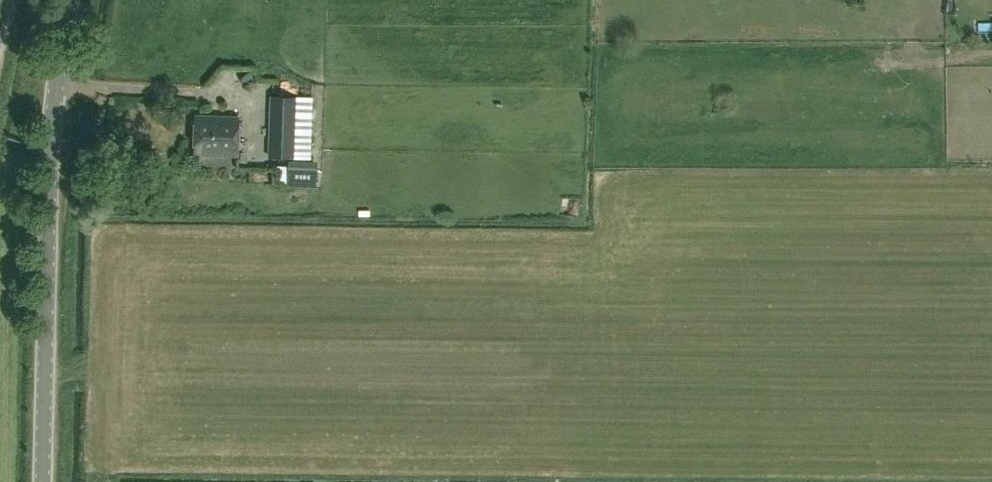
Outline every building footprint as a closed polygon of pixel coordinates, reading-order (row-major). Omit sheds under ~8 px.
[(271,97),(269,157),(293,158),(295,98),(271,97)] [(238,117),(195,115),(193,153),(236,156),(238,117)] [(317,162),(288,161),(288,184),(287,186),(316,187),(317,171),(317,162)]
